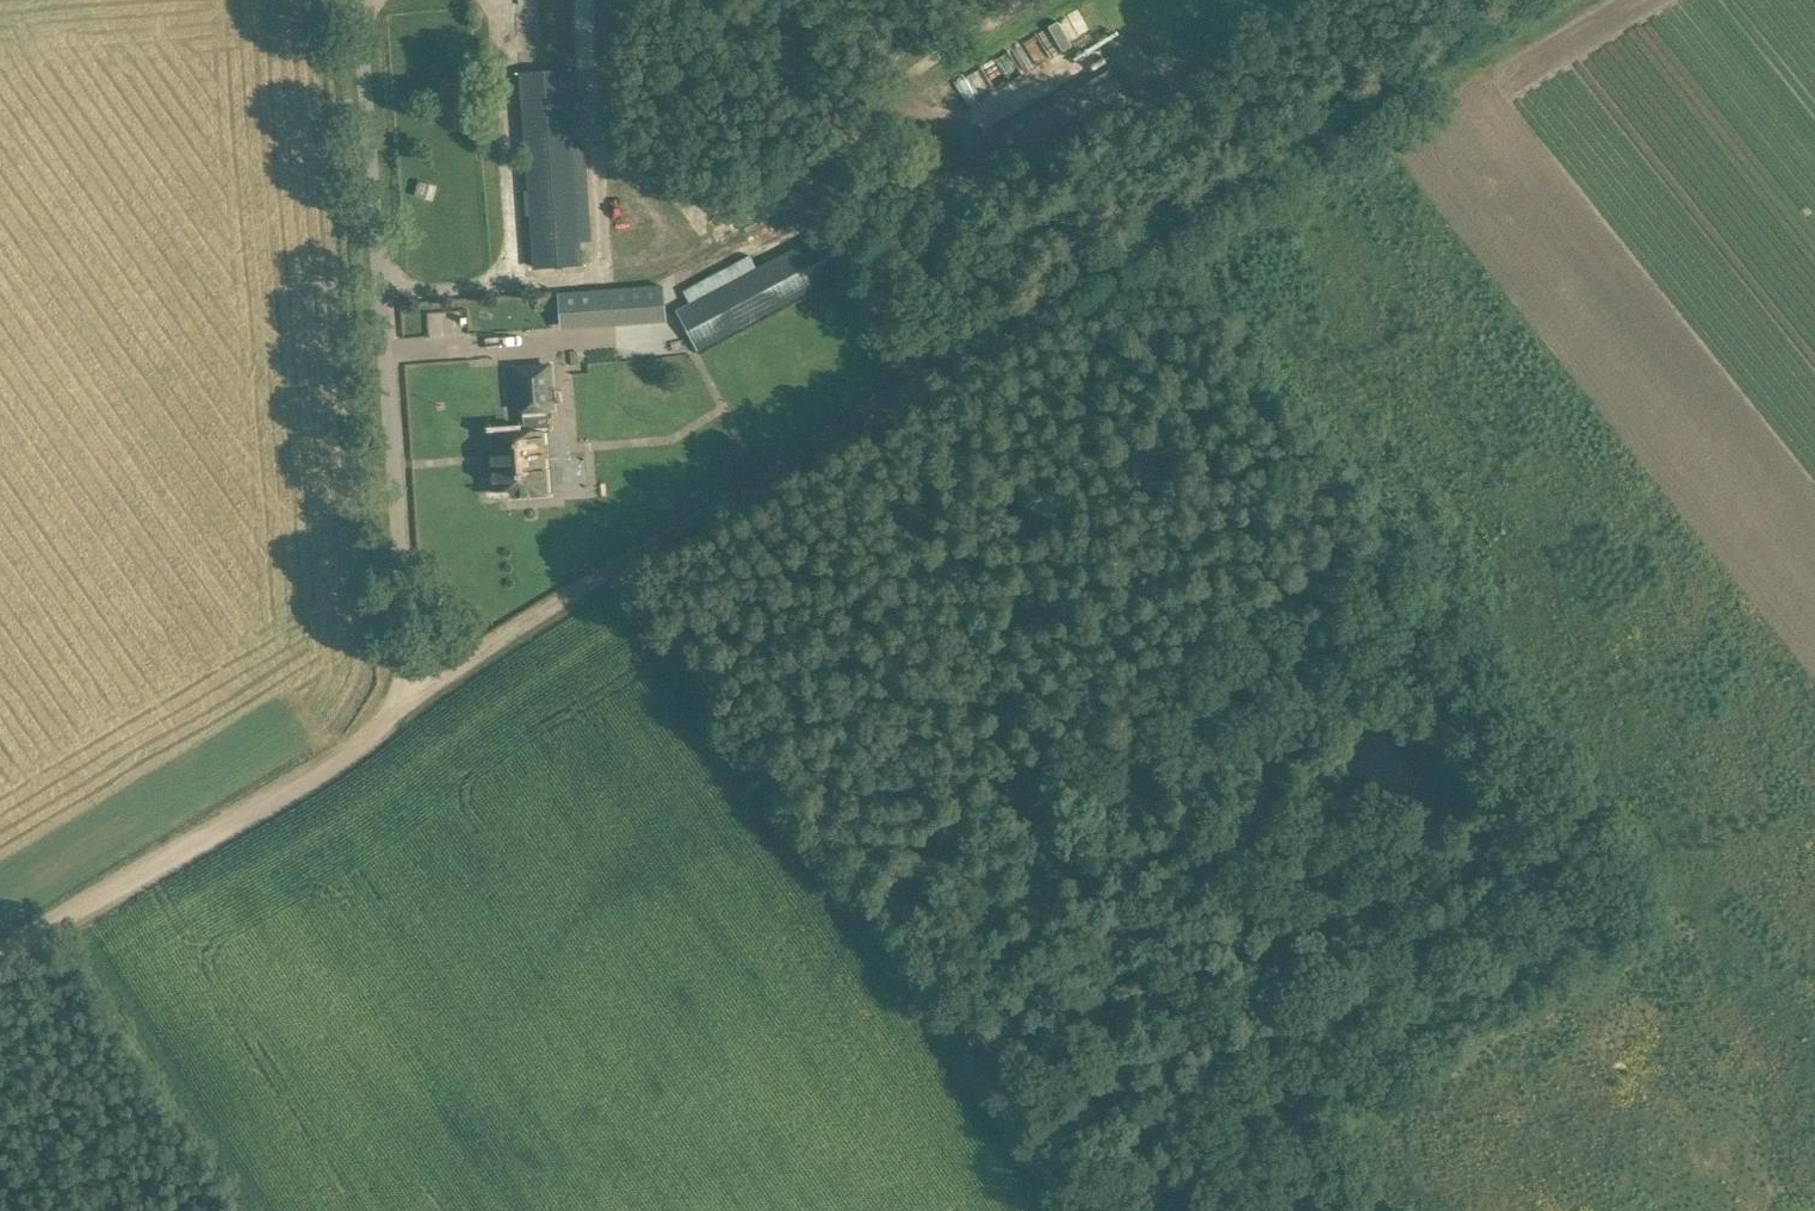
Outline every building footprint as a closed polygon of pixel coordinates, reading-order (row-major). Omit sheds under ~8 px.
[(945,65),(955,80),(973,68),(982,82),(1027,52),(1029,55),(1058,36),(1048,22),(1074,4),(1071,0),(1040,0),(945,65)] [(521,74),(535,266),(581,263),(578,221),(590,220),(584,147),(573,148),(567,70),(521,74)] [(749,254),(682,288),(689,302),(676,308),(696,348),(843,275),(822,233),(755,266),(749,254)] [(558,293),(560,322),(613,318),(611,290),(558,293)] [(431,334),(468,333),(467,310),(430,311),(431,334)] [(494,435),(495,450),(491,450),(494,489),(513,487),(514,495),(534,494),(554,493),(554,491),(534,492),(532,460),(543,459),(541,433),(550,433),(548,408),(553,408),(550,366),(515,368),(518,401),(522,400),(529,400),(530,408),(524,408),(524,406),(523,406),(525,433),(494,435)]
